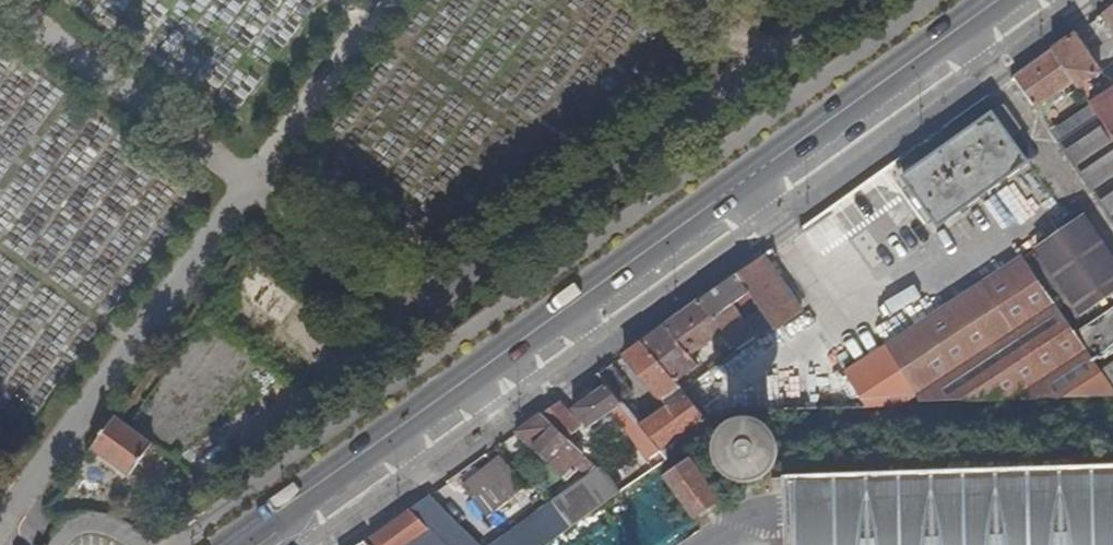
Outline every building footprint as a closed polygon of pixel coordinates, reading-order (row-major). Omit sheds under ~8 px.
[(1104,13),(1112,26),(1112,6),(1104,13)] [(1107,82),(1073,34),(1053,48),(1074,81),(1085,97),(1107,82)] [(1074,81),(1053,48),(1013,77),(1035,108),(1074,81)] [(1093,110),(1099,118),(1112,138),(1112,96),(1093,110)] [(1004,107),(904,179),(938,229),(1028,165),(1010,138),(1020,131),(1004,107)] [(1099,118),(1060,144),(1092,191),(1112,177),(1112,138),(1099,118)] [(1092,191),(1095,196),(1112,184),(1112,177),(1092,191)] [(1095,196),(1112,222),(1112,184),(1095,196)] [(1034,251),(1079,317),(1112,294),(1112,264),(1083,219),(1034,251)] [(834,224),(823,233),(828,240),(839,232),(834,224)] [(777,257),(772,250),(736,275),(751,298),(775,332),(784,345),(826,409),(852,409),(829,374),(837,367),(768,264),(777,257)] [(843,375),(864,408),(901,407),(914,396),(919,402),(1112,398),(1112,385),(1106,384),(1099,373),(1021,260),(843,375)] [(751,298),(736,275),(700,302),(723,332),(737,353),(755,339),(734,310),(751,298)] [(723,332),(700,302),(643,343),(676,385),(698,367),(697,366),(701,362),(695,353),(723,332)] [(1102,371),(1112,364),(1112,306),(1075,332),(1102,371)] [(784,345),(775,332),(765,339),(774,351),(784,345)] [(676,385),(643,343),(623,356),(664,406),(651,418),(642,408),(632,416),(666,460),(673,455),(667,446),(703,420),(676,385)] [(780,410),(814,409),(776,354),(753,371),(780,410)] [(1099,373),(1106,384),(1112,385),(1112,364),(1102,371),(1099,373)] [(843,375),(837,367),(829,374),(852,409),(864,408),(843,375)] [(666,460),(632,416),(605,384),(573,409),(587,428),(589,427),(594,433),(607,423),(601,416),(609,411),(655,468),(666,460)] [(581,427),(559,402),(540,415),(567,441),(581,427)] [(567,441),(540,415),(516,433),(560,477),(563,475),(567,479),(578,468),(586,475),(593,467),(567,441)] [(150,443),(113,416),(90,448),(127,475),(150,443)] [(769,458),(770,452),(770,447),(768,443),(764,437),(758,433),(753,432),(749,432),(743,433),(736,438),(733,441),(732,445),(730,450),(730,453),(732,460),(737,467),(744,471),(751,472),(757,471),(761,469),(764,466),(767,462),(769,458)] [(483,515),(523,487),(496,450),(456,478),(483,515)] [(688,462),(667,477),(694,517),(717,501),(688,462)] [(782,478),(784,544),(1112,544),(1112,467),(782,478)] [(566,531),(620,493),(601,474),(552,510),(566,531)] [(427,496),(408,508),(425,529),(441,544),(475,544),(427,496)] [(408,508),(390,522),(370,539),(375,544),(405,544),(425,529),(408,508)] [(566,531),(552,510),(504,544),(547,544),(566,531)]
